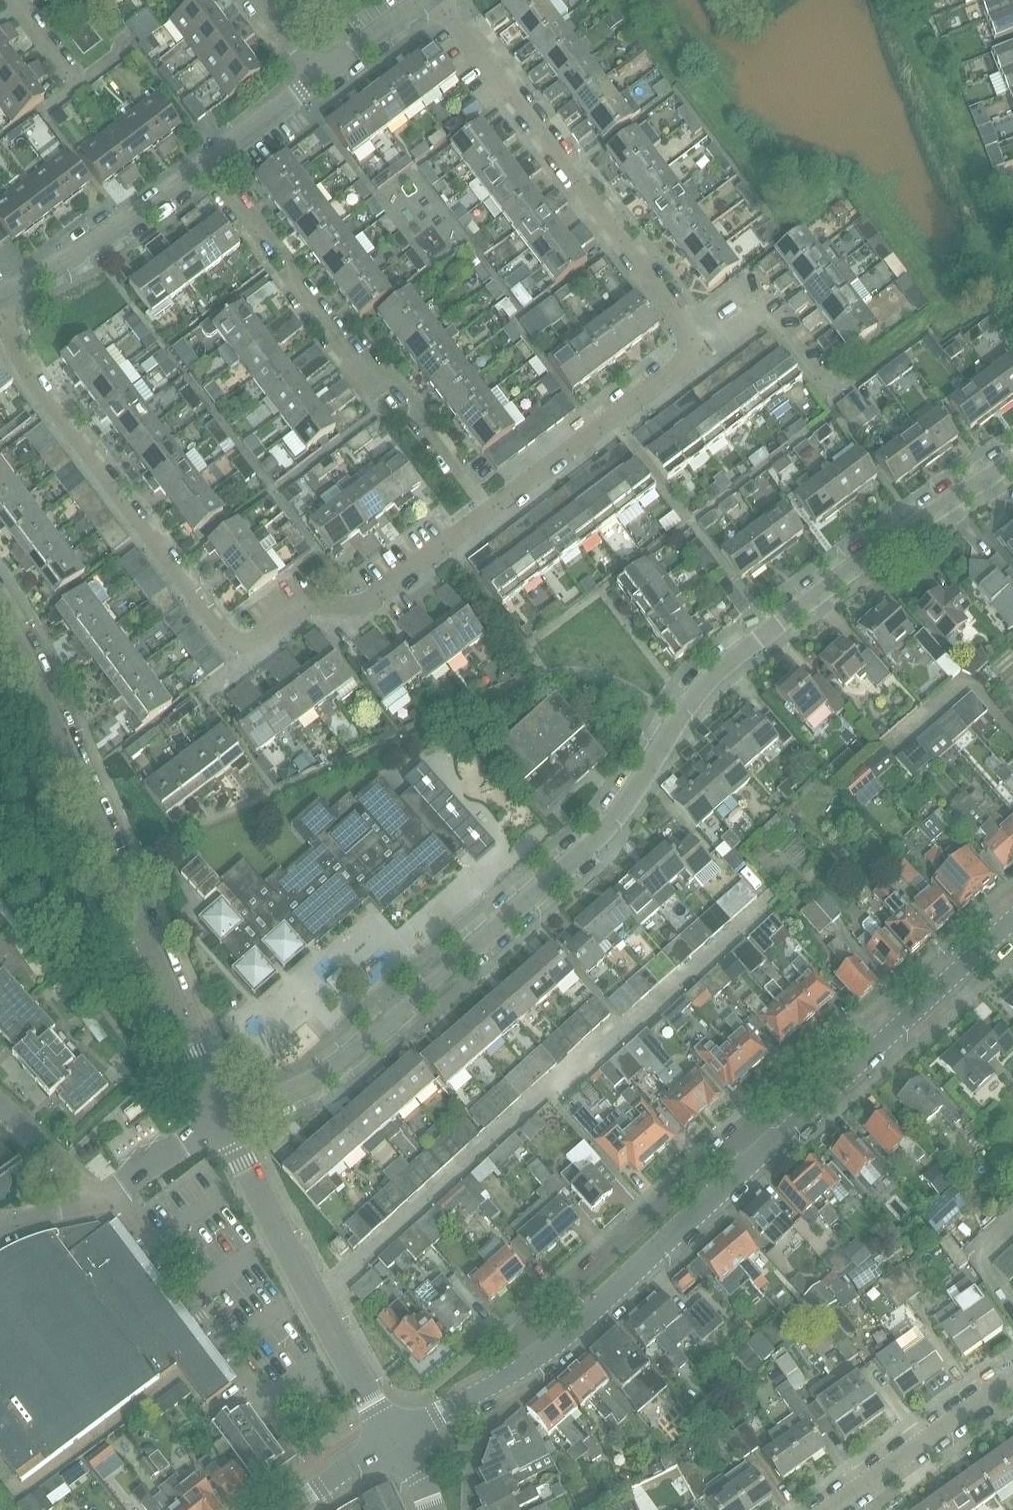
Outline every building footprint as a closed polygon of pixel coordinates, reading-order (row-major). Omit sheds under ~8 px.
[(205,0),(196,0),(170,20),(185,40),(220,13),(215,6),(211,9),(205,0)] [(543,0),(508,0),(485,17),(492,28),(509,15),(516,25),(545,3),(543,0)] [(545,3),(516,25),(500,37),(507,47),(523,34),(530,44),(560,22),(568,15),(569,11),(560,0),(549,0),(545,3)] [(980,1),(988,20),(1012,10),(1012,0),(982,0),(980,1)] [(154,18),(147,9),(126,24),(134,34),(154,18)] [(988,20),(996,41),(1012,34),(1012,10),(988,20)] [(226,20),(220,13),(185,40),(199,59),(231,35),(222,23),(226,20)] [(161,28),(154,18),(134,34),(141,43),(139,45),(148,57),(154,52),(145,40),(161,28)] [(574,41),(560,22),(530,44),(514,56),(521,66),(538,53),(545,63),(574,41)] [(13,31),(8,24),(0,30),(0,41),(13,31)] [(13,31),(0,41),(0,72),(15,61),(6,48),(19,38),(13,31)] [(240,47),(231,35),(199,59),(213,78),(249,51),(244,44),(240,47)] [(589,60),(574,41),(545,63),(529,75),(536,85),(552,73),(559,82),(589,60)] [(457,77),(432,45),(414,58),(439,91),(457,77)] [(1005,48),(992,53),(1000,75),(1012,70),(1012,45),(1005,48)] [(255,59),(249,51),(213,78),(229,98),(261,74),(260,73),(259,73),(251,62),(255,59)] [(439,91),(414,58),(397,71),(421,104),(439,91)] [(603,79),(589,60),(559,82),(543,95),(550,104),(567,92),(574,101),(603,79)] [(15,61),(0,72),(0,102),(43,70),(37,62),(24,72),(15,61)] [(165,67),(159,71),(168,83),(174,79),(165,67)] [(43,70),(0,102),(0,107),(13,123),(44,100),(35,87),(48,77),(43,70)] [(1000,75),(1008,94),(1012,92),(1012,70),(1000,75)] [(421,104),(397,71),(380,84),(404,117),(421,104)] [(183,91),(174,79),(168,83),(177,95),(183,91)] [(617,98),(603,79),(574,101),(557,114),(565,123),(581,111),(588,120),(617,98)] [(404,117),(380,84),(362,97),(387,130),(404,117)] [(625,92),(617,98),(588,120),(572,133),(579,142),(595,130),(603,140),(640,112),(625,92)] [(157,95),(137,110),(171,154),(178,149),(167,135),(180,126),(169,110),(157,95)] [(192,95),(182,102),(197,122),(207,115),(192,95)] [(387,130),(362,97),(345,110),(370,143),(387,130)] [(482,111),(477,104),(463,114),(468,122),(482,111)] [(693,118),(685,106),(678,112),(686,123),(693,118)] [(171,154),(137,110),(118,124),(141,155),(153,146),(163,160),(171,154)] [(370,143),(345,110),(327,124),(352,156),(370,143)] [(445,128),(450,136),(465,125),(459,117),(445,128)] [(702,130),(693,118),(686,123),(695,135),(702,130)] [(32,120),(20,129),(24,134),(36,125),(32,120)] [(510,128),(505,121),(490,133),(482,122),(450,146),(464,164),(510,128)] [(661,143),(646,123),(607,153),(621,172),(651,150),(661,143)] [(141,155),(118,124),(98,139),(132,183),(139,178),(129,164),(141,155)] [(516,136),(510,128),(464,164),(476,180),(508,156),(501,147),(516,136)] [(24,134),(20,129),(8,138),(12,143),(24,134)] [(332,143),(321,129),(313,135),(324,149),(332,143)] [(427,141),(433,149),(447,138),(442,130),(427,141)] [(132,183),(98,139),(79,153),(102,185),(115,175),(125,189),(132,183)] [(410,154),(416,162),(430,151),(424,143),(410,154)] [(706,150),(715,162),(722,157),(713,145),(706,150)] [(345,161),(335,147),(327,153),(337,167),(345,161)] [(66,150),(47,164),(74,200),(81,196),(77,192),(90,182),(66,150)] [(665,169),(651,150),(621,172),(636,191),(665,169)] [(301,172),(288,154),(255,179),(268,197),(301,172)] [(393,167),(399,175),(413,164),(407,156),(393,167)] [(536,163),(531,156),(516,167),(508,156),(476,180),(470,185),(483,203),(490,198),(536,163)] [(731,168),(722,157),(715,162),(724,173),(731,168)] [(542,170),(536,163),(490,198),(503,215),(534,192),(527,182),(542,170)] [(74,200),(47,164),(28,179),(52,211),(63,202),(66,207),(74,200)] [(358,178),(348,164),(340,170),(350,184),(358,178)] [(439,182),(426,164),(419,169),(432,187),(439,182)] [(376,180),(382,188),(396,177),(390,169),(376,180)] [(680,189),(665,169),(636,191),(651,211),(680,189)] [(314,189),(301,172),(268,197),(281,213),(314,189)] [(52,211),(28,179),(8,193),(36,230),(42,225),(39,220),(52,211)] [(371,195),(361,181),(353,187),(363,201),(371,195)] [(751,195),(742,183),(735,188),(744,200),(751,195)] [(327,206),(314,189),(281,213),(294,231),(327,206)] [(694,208),(680,189),(651,211),(665,230),(694,208)] [(562,197),(557,190),(542,202),(534,192),(503,215),(516,233),(562,197)] [(8,193),(0,200),(0,224),(10,237),(12,241),(25,231),(28,235),(36,230),(8,193)] [(760,206),(751,195),(744,200),(753,212),(760,206)] [(568,205),(562,197),(516,233),(529,250),(560,226),(553,216),(568,205)] [(384,213),(374,198),(366,204),(376,218),(384,213)] [(340,224),(327,206),(294,231),(307,248),(340,224)] [(709,227),(694,208),(665,230),(679,249),(709,227)] [(197,210),(189,216),(197,227),(205,221),(197,210)] [(459,221),(466,231),(473,220),(469,214),(459,221)] [(200,231),(197,227),(189,216),(180,222),(192,238),(182,245),(205,274),(222,261),(200,231)] [(397,230),(387,216),(379,222),(389,236),(397,230)] [(218,218),(200,231),(222,261),(240,247),(218,218)] [(781,234),(772,222),(765,227),(773,239),(781,234)] [(0,224),(0,244),(0,245),(10,237),(0,224)] [(353,241),(340,224),(307,248),(321,266),(353,241)] [(588,232),(583,225),(568,236),(560,226),(529,250),(542,267),(588,232)] [(448,242),(452,231),(438,226),(434,238),(448,242)] [(723,246),(709,227),(679,249),(694,268),(723,246)] [(819,250),(804,231),(758,265),(766,275),(783,263),(790,272),(819,250)] [(481,232),(471,239),(484,256),(493,249),(481,232)] [(594,239),(588,232),(542,267),(555,285),(587,261),(579,251),(594,239)] [(410,247),(400,233),(392,239),(402,253),(410,247)] [(162,236),(153,243),(161,254),(165,258),(164,258),(187,288),(205,274),(182,245),(173,252),(162,236)] [(366,258),(353,241),(321,266),(333,283),(366,258)] [(829,242),(819,250),(790,272),(773,285),(781,294),(797,282),(804,292),(843,262),(829,242)] [(161,254),(153,243),(145,249),(154,260),(161,254)] [(738,266),(723,246),(694,268),(708,288),(738,266)] [(467,247),(459,253),(470,267),(478,261),(467,247)] [(426,268),(413,250),(405,256),(418,274),(426,268)] [(187,288),(164,258),(147,271),(169,301),(170,300),(187,288)] [(380,276),(366,258),(333,283),(347,301),(380,276)] [(609,267),(603,259),(589,270),(595,278),(609,267)] [(858,282),(843,262),(804,292),(788,304),(795,314),(811,301),(819,311),(858,282)] [(126,281),(135,274),(126,263),(118,269),(126,281)] [(491,279),(480,265),(473,271),(483,285),(491,279)] [(883,273),(881,274),(890,286),(897,281),(887,268),(882,272),(883,273)] [(169,301),(147,271),(129,285),(150,312),(146,315),(152,324),(174,307),(170,300),(169,301)] [(591,280),(586,272),(572,283),(577,291),(591,280)] [(393,293),(380,276),(347,301),(360,318),(393,293)] [(232,280),(213,293),(221,304),(239,291),(232,280)] [(504,296),(494,282),(486,288),(496,302),(504,296)] [(871,301),(858,282),(819,311),(802,323),(809,333),(826,320),(833,330),(862,308),(871,301)] [(253,311),(277,293),(270,284),(246,302),(253,311)] [(574,293),(568,285),(554,296),(560,304),(574,293)] [(424,308),(410,290),(377,315),(391,333),(424,308)] [(660,327),(635,294),(617,308),(642,341),(660,327)] [(557,306),(551,298),(537,309),(543,317),(557,306)] [(517,314),(507,299),(499,305),(509,319),(517,314)] [(256,323),(242,305),(228,316),(227,314),(226,315),(222,311),(200,328),(207,337),(212,338),(218,333),(227,345),(256,323)] [(437,325),(424,308),(391,333),(404,350),(437,325)] [(642,341),(617,308),(600,321),(625,353),(642,341)] [(877,328),(862,308),(833,330),(817,342),(824,352),(840,339),(848,350),(877,328)] [(263,332),(256,323),(227,345),(218,352),(231,369),(240,362),(240,363),(297,320),(290,311),(267,328),(267,329),(263,332)] [(539,320),(533,312),(519,322),(525,330),(539,320)] [(143,325),(135,315),(125,322),(133,332),(143,325)] [(303,329),(297,320),(240,363),(253,380),(282,358),(275,349),(279,346),(280,346),(303,329)] [(625,353),(600,321),(583,333),(608,366),(625,353)] [(521,338),(510,324),(503,330),(513,344),(521,338)] [(156,343),(143,325),(133,332),(146,350),(156,343)] [(444,335),(437,325),(404,350),(417,367),(450,343),(459,336),(453,327),(444,335)] [(984,336),(978,327),(964,337),(971,346),(984,336)] [(608,366),(583,333),(566,347),(590,379),(608,366)] [(779,348),(769,335),(761,341),(771,354),(779,348)] [(103,353),(90,336),(61,358),(69,368),(63,372),(69,380),(103,353)] [(534,355),(523,341),(516,347),(526,361),(534,355)] [(964,351),(957,342),(944,352),(951,361),(964,351)] [(463,360),(450,343),(417,367),(430,385),(463,360)] [(317,346),(293,364),(300,373),(323,355),(317,346)] [(590,379),(566,347),(548,360),(572,393),(590,379)] [(170,361),(162,350),(152,358),(160,368),(170,361)] [(802,380),(782,352),(762,367),(783,395),(802,380)] [(116,371),(103,353),(69,380),(75,388),(81,384),(87,393),(116,371)] [(330,364),(323,355),(300,373),(306,381),(330,364)] [(877,376),(886,389),(914,368),(904,355),(877,376)] [(1011,357),(991,372),(1012,401),(1012,355),(1011,357)] [(296,376),(282,358),(253,380),(267,398),(296,376)] [(547,372),(536,358),(529,364),(539,378),(547,372)] [(737,359),(730,364),(740,378),(747,372),(737,359)] [(470,370),(463,360),(430,385),(443,402),(476,377),(481,373),(475,366),(470,370)] [(177,370),(170,361),(160,368),(167,377),(177,370)] [(740,378),(730,364),(723,369),(733,383),(740,378)] [(0,367),(0,394),(13,384),(0,367)] [(788,403),(783,395),(762,367),(743,382),(764,409),(770,417),(788,403)] [(130,388),(116,371),(87,393),(95,403),(90,407),(95,414),(130,388)] [(991,372),(970,388),(993,417),(994,417),(992,413),(997,409),(1000,412),(1012,402),(1012,401),(991,372)] [(560,389),(549,375),(541,381),(552,395),(560,389)] [(309,394),(296,376),(267,398),(280,416),(309,394)] [(489,395),(476,377),(443,402),(456,419),(489,395)] [(316,402),(309,394),(280,416),(293,433),(350,390),(343,381),(320,399),(316,402)] [(764,409),(743,382),(724,396),(744,423),(764,409)] [(196,395),(188,385),(178,393),(186,403),(196,395)] [(137,398),(130,388),(95,414),(102,423),(107,419),(114,427),(143,406),(151,400),(145,392),(137,398)] [(698,388),(693,392),(703,406),(709,401),(698,388)] [(993,417),(970,388),(950,403),(970,430),(977,424),(979,428),(993,417)] [(497,389),(489,395),(456,419),(469,437),(502,412),(510,406),(510,405),(497,389)] [(356,399),(350,390),(293,433),(306,451),(336,429),(328,419),(332,416),(333,416),(356,399)] [(703,406),(693,392),(685,398),(695,412),(695,418),(685,425),(706,452),(725,438),(705,411),(705,410),(702,406),(703,406)] [(869,410),(855,392),(846,399),(859,417),(869,410)] [(576,411),(563,393),(553,401),(566,418),(576,411)] [(203,405),(196,395),(186,403),(193,412),(203,405)] [(744,423),(724,396),(705,410),(705,411),(725,438),(744,423)] [(859,417),(846,399),(836,406),(849,424),(859,417)] [(566,418),(553,401),(543,409),(556,426),(566,418)] [(510,406),(502,412),(469,437),(482,454),(484,453),(494,445),(504,438),(523,423),(525,422),(511,404),(510,405),(510,406)] [(156,424),(143,406),(114,427),(122,438),(116,442),(122,449),(156,424)] [(556,426),(543,409),(533,416),(546,434),(556,426)] [(849,424),(856,433),(875,418),(869,410),(859,417),(849,424)] [(937,412),(916,428),(939,458),(953,448),(950,445),(957,439),(937,412)] [(26,413),(12,424),(17,431),(31,420),(26,413)] [(546,434),(533,416),(525,422),(523,423),(537,441),(546,434)] [(660,417),(653,422),(687,467),(706,452),(685,425),(676,432),(670,430),(660,417)] [(222,430),(215,420),(205,428),(212,438),(222,430)] [(687,467),(653,422),(646,427),(657,441),(657,447),(647,454),(667,482),(687,467)] [(537,441),(523,423),(514,431),(527,448),(537,441)] [(12,424),(0,432),(0,438),(3,442),(17,431),(12,424)] [(58,443),(43,424),(25,437),(40,457),(58,443)] [(169,441),(156,424),(122,449),(128,458),(134,454),(140,463),(169,441)] [(833,435),(827,426),(813,436),(820,445),(833,435)] [(939,458),(916,428),(896,443),(919,473),(920,473),(917,469),(923,465),(925,468),(939,458)] [(229,440),(222,430),(212,438),(219,447),(229,440)] [(373,441),(366,431),(356,438),(364,448),(373,441)] [(527,448),(514,431),(504,438),(517,455),(527,448)] [(254,434),(243,442),(257,460),(268,452),(254,434)] [(364,448),(356,438),(346,445),(354,455),(364,448)] [(517,455),(504,438),(494,445),(508,463),(517,455)] [(183,459),(169,441),(140,463),(148,473),(143,477),(148,485),(183,459)] [(813,450),(806,441),(793,451),(800,460),(813,450)] [(72,463),(58,443),(40,457),(54,476),(72,463)] [(919,473),(896,443),(876,459),(896,486),(903,480),(905,484),(919,473)] [(508,463),(494,445),(484,453),(497,470),(508,463)] [(877,478),(857,451),(836,467),(858,497),(873,486),(870,483),(877,478)] [(249,465),(241,455),(231,463),(239,473),(249,465)] [(610,455),(603,460),(613,473),(620,468),(610,455)] [(338,467),(331,457),(321,464),(328,474),(338,467)] [(398,457),(381,470),(406,505),(414,499),(410,493),(420,486),(398,457)] [(792,465),(786,457),(773,467),(779,475),(792,465)] [(196,476),(183,459),(148,485),(155,493),(160,489),(167,498),(196,476)] [(613,473),(603,460),(596,465),(606,479),(613,473)] [(12,478),(0,462),(0,487),(12,478)] [(656,490),(636,462),(616,477),(637,505),(656,490)] [(86,482),(72,463),(54,476),(69,495),(86,482)] [(328,474),(321,464),(311,472),(319,482),(328,474)] [(256,475),(249,465),(239,473),(246,482),(256,475)] [(858,497),(836,467),(816,482),(838,512),(840,511),(837,508),(843,504),(845,507),(858,497)] [(406,505),(381,470),(363,483),(385,513),(394,506),(398,511),(406,505)] [(209,494),(196,476),(167,498),(175,508),(169,512),(175,520),(209,494)] [(637,505),(616,477),(597,492),(617,519),(637,505)] [(12,478),(0,487),(0,517),(27,497),(12,478)] [(101,501),(86,482),(69,495),(83,514),(101,501)] [(759,491),(752,482),(739,492),(746,500),(759,491)] [(838,512),(816,482),(795,497),(816,524),(822,519),(825,522),(838,512)] [(385,513),(363,483),(345,497),(371,532),(379,525),(375,520),(385,513)] [(303,494),(295,484),(281,495),(288,505),(303,494)] [(572,484),(565,488),(575,502),(582,497),(572,484)] [(575,502),(565,488),(558,494),(568,507),(575,502)] [(617,519),(597,492),(578,506),(598,534),(617,519)] [(223,512),(209,494),(175,520),(181,528),(187,524),(194,534),(223,512)] [(27,497),(0,517),(0,533),(6,529),(12,538),(41,516),(27,497)] [(270,497),(260,504),(267,514),(277,507),(270,497)] [(371,532),(345,497),(328,510),(350,539),(359,532),(363,537),(371,532)] [(739,506),(732,497),(719,507),(725,516),(739,506)] [(106,508),(101,501),(83,514),(89,521),(106,508)] [(598,534),(578,506),(559,521),(579,548),(598,534)] [(783,507),(761,523),(784,553),(798,542),(796,539),(803,534),(783,507)] [(350,539),(328,510),(310,524),(336,558),(344,552),(340,546),(350,539)] [(533,512),(527,517),(537,531),(544,526),(533,512)] [(718,521),(712,513),(698,523),(705,531),(718,521)] [(55,535),(41,516),(12,538),(19,547),(11,553),(19,563),(55,535)] [(537,531),(527,517),(520,523),(530,536),(537,531)] [(121,527),(115,520),(98,533),(103,540),(121,527)] [(252,540),(238,521),(203,547),(209,556),(215,551),(223,562),(252,540)] [(579,548),(559,521),(540,535),(560,562),(579,548)] [(297,533),(289,523),(279,530),(287,540),(297,533)] [(784,553),(761,523),(742,537),(765,567),(763,564),(769,559),(771,563),(784,553)] [(1012,525),(1002,533),(1006,538),(1001,541),(1012,556),(1012,525)] [(264,530),(252,540),(223,562),(229,571),(224,575),(230,583),(265,557),(258,548),(270,538),(264,530)] [(304,542),(297,533),(287,540),(294,550),(304,542)] [(70,555),(55,535),(19,563),(26,574),(34,567),(41,577),(70,555)] [(560,562),(540,535),(520,550),(540,577),(560,562)] [(765,567),(742,537),(721,553),(741,580),(748,575),(751,578),(765,567)] [(705,548),(698,539),(688,546),(695,556),(705,548)] [(495,541),(488,546),(498,560),(501,564),(522,591),(540,577),(520,550),(511,557),(505,555),(495,541)] [(498,560),(488,546),(481,552),(491,565),(498,560)] [(695,556),(710,575),(720,568),(713,558),(705,548),(695,556)] [(152,569),(137,549),(119,562),(134,582),(152,569)] [(85,574),(70,555),(41,577),(48,585),(40,591),(48,602),(85,574)] [(991,605),(1012,628),(1012,627),(1012,593),(1011,592),(1012,590),(1012,587),(1012,586),(1012,585),(1012,573),(997,555),(982,568),(970,568),(970,579),(969,580),(991,605)] [(278,575),(265,557),(230,583),(236,591),(241,587),(249,597),(278,575)] [(667,577),(652,558),(617,584),(626,596),(623,598),(629,606),(667,577)] [(522,591),(501,564),(482,579),(502,606),(522,591)] [(166,588),(152,569),(134,582),(149,601),(166,588)] [(681,596),(667,577),(629,606),(634,614),(638,612),(646,622),(681,596)] [(734,586),(727,577),(717,585),(724,594),(734,586)] [(91,584),(85,589),(48,617),(56,627),(64,621),(71,630),(100,608),(100,609),(110,601),(98,585),(95,584),(91,584)] [(724,594),(740,616),(750,608),(734,586),(724,594)] [(485,637),(448,587),(437,595),(452,616),(444,622),(469,656),(473,653),(469,649),(485,637)] [(917,610),(944,641),(967,621),(962,615),(972,607),(955,587),(945,596),(940,590),(917,610)] [(172,595),(166,588),(149,601),(154,608),(172,595)] [(684,593),(681,596),(646,622),(655,634),(651,636),(658,645),(688,622),(680,611),(691,602),(684,593)] [(859,625),(873,640),(887,656),(913,633),(885,603),(859,625)] [(186,614),(181,607),(163,620),(168,627),(186,614)] [(100,608),(71,630),(77,639),(69,645),(77,655),(114,627),(100,609),(100,608)] [(419,608),(409,616),(446,665),(462,654),(465,658),(469,656),(444,622),(435,629),(419,608)] [(446,665),(409,616),(399,624),(414,645),(406,651),(426,678),(430,684),(435,681),(431,677),(446,665)] [(696,632),(688,622),(658,645),(663,652),(667,650),(675,662),(714,632),(707,623),(696,632)] [(200,634),(195,626),(177,639),(183,647),(200,634)] [(128,646),(114,627),(77,655),(85,666),(93,660),(99,668),(128,646)] [(946,655),(930,637),(923,629),(913,639),(935,664),(946,655)] [(376,631),(366,639),(403,688),(419,676),(423,681),(426,678),(406,651),(401,644),(392,652),(376,631)] [(352,680),(315,632),(304,640),(320,661),(311,667),(337,701),(339,704),(358,689),(360,692),(361,691),(353,680),(352,680)] [(408,695),(403,688),(366,639),(355,646),(371,667),(362,674),(383,702),(380,704),(386,712),(408,695)] [(820,661),(834,676),(844,687),(856,676),(860,680),(865,675),(877,688),(890,676),(881,666),(868,651),(858,659),(842,642),(820,661)] [(143,666),(128,646),(99,668),(106,677),(98,683),(106,694),(143,666)] [(224,665),(209,646),(192,659),(207,678),(224,665)] [(960,670),(961,671),(973,677),(990,661),(981,651),(960,670)] [(287,653),(276,661),(314,711),(329,699),(333,704),(337,701),(311,667),(302,674),(287,653)] [(314,711),(276,661),(266,669),(281,689),(273,696),(298,730),(302,727),(298,722),(314,711)] [(157,685),(143,666),(106,694),(114,704),(122,698),(128,707),(157,685)] [(798,673),(776,693),(787,705),(785,707),(791,713),(793,711),(804,723),(825,704),(836,717),(848,707),(838,697),(825,682),(815,691),(798,673)] [(248,682),(238,690),(275,740),(291,728),(294,733),(298,730),(273,696),(264,703),(248,682)] [(172,705),(157,685),(128,707),(135,716),(127,722),(135,732),(172,705)] [(275,740),(238,690),(228,698),(243,718),(234,725),(259,758),(263,755),(260,751),(275,740)] [(971,693),(953,710),(969,729),(988,712),(971,693)] [(494,750),(524,784),(525,783),(548,809),(607,757),(584,730),(585,729),(556,696),(555,697),(496,750),(495,750),(494,750)] [(193,701),(179,711),(185,719),(199,709),(193,701)] [(746,730),(742,733),(741,734),(761,757),(778,742),(782,747),(792,739),(770,713),(761,720),(749,706),(740,714),(748,723),(744,727),(746,730)] [(969,729),(953,710),(934,726),(952,745),(969,729)] [(185,719),(179,711),(163,723),(169,731),(185,719)] [(728,745),(723,749),(743,772),(761,757),(741,734),(731,722),(722,730),(730,739),(726,743),(728,745)] [(710,735),(702,726),(695,733),(703,742),(710,735)] [(954,747),(952,745),(934,726),(916,741),(933,760),(935,763),(954,747)] [(155,729),(140,741),(145,749),(160,737),(155,729)] [(222,729),(203,744),(225,772),(233,766),(239,774),(250,766),(222,729)] [(145,749),(140,741),(125,752),(131,759),(145,749)] [(933,760),(916,741),(895,760),(912,778),(933,760)] [(225,772),(203,744),(184,758),(211,795),(221,787),(215,779),(225,772)] [(318,765),(330,752),(321,744),(309,756),(318,765)] [(717,770),(713,774),(733,798),(751,781),(743,772),(723,749),(721,747),(712,755),(720,764),(715,768),(717,770)] [(687,764),(696,756),(689,748),(680,756),(687,764)] [(211,795),(184,758),(164,773),(186,802),(195,795),(201,803),(211,795)] [(1006,768),(1005,769),(1012,778),(1012,761),(1006,768)] [(280,869),(264,883),(275,895),(274,896),(305,931),(317,944),(363,904),(360,901),(366,896),(369,899),(382,914),(427,874),(433,881),(434,880),(433,880),(455,861),(456,860),(454,858),(465,849),(477,862),(496,845),(423,763),(404,780),(412,789),(399,800),(380,779),(381,778),(380,778),(355,800),(350,794),(349,794),(349,795),(330,812),(319,800),(291,825),(310,846),(312,844),(315,847),(284,874),(280,869)] [(700,786),(695,790),(715,813),(733,798),(713,774),(703,763),(694,771),(702,780),(698,784),(700,786)] [(1005,769),(1004,768),(995,777),(1012,797),(1012,778),(1005,769)] [(843,787),(853,798),(875,779),(865,769),(843,787)] [(186,802),(164,773),(144,787),(172,824),(183,816),(177,808),(186,802)] [(795,774),(785,783),(791,791),(792,791),(802,782),(795,774)] [(676,786),(684,796),(674,805),(687,820),(696,830),(715,813),(695,790),(685,778),(676,786)] [(791,791),(785,783),(777,790),(788,802),(795,795),(792,791),(791,791)] [(967,800),(968,801),(1012,850),(1012,819),(1006,825),(976,792),(967,800)] [(967,800),(951,813),(981,847),(990,857),(1004,872),(1012,864),(1012,850),(968,801),(967,800)] [(952,826),(939,811),(919,828),(932,843),(952,826)] [(673,839),(664,846),(694,880),(713,864),(691,839),(685,845),(684,844),(683,845),(684,846),(681,848),(673,839)] [(716,851),(724,860),(732,852),(724,843),(716,851)] [(694,880),(664,846),(646,862),(669,887),(677,879),(685,888),(694,880)] [(961,855),(953,846),(943,855),(979,894),(996,879),(983,864),(968,848),(961,855)] [(943,855),(936,847),(925,857),(940,874),(932,882),(940,889),(959,912),(979,894),(943,855)] [(741,879),(743,881),(757,897),(767,889),(733,851),(732,852),(724,860),(723,860),(741,880),(741,879)] [(199,857),(181,873),(205,900),(216,890),(222,897),(222,898),(198,919),(221,944),(222,943),(239,963),(232,969),(254,995),(278,974),(266,960),(272,955),(284,969),(307,948),(298,938),(305,931),(274,896),(275,895),(264,883),(244,860),(220,881),(199,857)] [(897,868),(911,884),(919,877),(905,861),(897,868)] [(676,896),(669,887),(646,862),(628,878),(650,903),(659,895),(667,904),(676,896)] [(922,897),(913,905),(905,896),(899,902),(925,932),(930,927),(936,933),(954,916),(941,901),(919,877),(911,884),(922,897)] [(658,912),(650,903),(628,878),(610,894),(641,928),(658,912)] [(742,881),(716,904),(731,921),(749,905),(757,898),(742,881)] [(885,928),(896,941),(910,956),(930,937),(925,932),(899,902),(884,885),(873,895),(895,919),(885,928)] [(841,916),(820,892),(811,900),(813,902),(832,924),(841,916)] [(641,928),(610,894),(593,909),(615,935),(623,927),(631,936),(641,928)] [(6,920),(14,914),(3,901),(0,904),(0,912),(6,920)] [(832,924),(813,902),(800,914),(820,936),(832,924)] [(731,921),(716,904),(698,920),(713,937),(731,921)] [(623,943),(615,935),(593,909),(574,926),(582,935),(596,951),(605,943),(613,952),(623,943)] [(783,928),(773,916),(749,938),(764,954),(773,946),(769,941),(783,928)] [(884,933),(870,918),(863,924),(862,928),(864,931),(866,934),(858,941),(875,960),(888,975),(907,959),(884,933)] [(713,937),(698,920),(691,927),(705,944),(713,937)] [(15,932),(25,945),(32,939),(22,926),(15,932)] [(565,934),(556,942),(586,975),(601,962),(604,960),(596,951),(582,935),(573,943),(565,934)] [(662,952),(677,969),(695,953),(680,936),(662,952)] [(765,962),(746,941),(731,954),(764,991),(798,1029),(799,1029),(817,1013),(816,1013),(794,988),(785,996),(759,968),(765,962)] [(836,976),(845,986),(859,1001),(877,985),(837,941),(828,949),(845,968),(836,976)] [(574,974),(550,947),(532,963),(555,990),(574,974)] [(644,968),(659,984),(677,969),(662,952),(644,968)] [(803,980),(794,988),(816,1013),(834,997),(801,960),(792,967),(803,980)] [(555,990),(532,963),(513,980),(537,1007),(555,990)] [(732,983),(717,967),(709,974),(724,990),(732,983)] [(29,997),(3,968),(0,972),(0,1024),(29,997)] [(644,968),(637,975),(626,984),(641,1000),(659,984),(644,968)] [(340,970),(333,977),(343,989),(351,982),(340,970)] [(724,990),(709,974),(684,997),(691,1005),(692,1005),(707,992),(714,999),(724,990)] [(537,1007),(513,980),(496,995),(520,1022),(537,1007)] [(641,1000),(626,984),(608,1000),(622,1017),(641,1000)] [(755,1000),(745,986),(736,995),(747,1007),(780,1044),(798,1029),(764,991),(776,1005),(767,1013),(755,1000)] [(520,1022),(496,995),(477,1011),(501,1039),(520,1022)] [(661,1017),(668,1025),(676,1034),(689,1023),(681,1014),(691,1005),(684,997),(684,996),(661,1017)] [(0,1024),(0,1032),(12,1045),(17,1041),(21,1046),(12,1054),(25,1068),(31,1075),(61,1048),(47,1034),(55,1026),(29,997),(0,1024)] [(610,1016),(595,998),(587,1004),(603,1022),(610,1016)] [(71,1006),(81,1019),(88,1013),(78,1000),(71,1006)] [(501,1039),(477,1011),(459,1027),(483,1054),(501,1039)] [(593,1032),(576,1014),(558,1031),(574,1049),(593,1032)] [(736,1037),(727,1045),(750,1071),(769,1055),(734,1015),(725,1024),(736,1037)] [(668,1025),(661,1017),(636,1039),(702,1113),(707,1108),(708,1109),(721,1097),(698,1071),(687,1081),(674,1065),(661,1049),(663,1048),(654,1037),(668,1025)] [(954,1075),(972,1094),(995,1074),(986,1065),(1000,1052),(1004,1056),(1012,1048),(1012,1039),(1001,1026),(990,1035),(980,1024),(941,1060),(954,1075)] [(90,1031),(100,1044),(107,1038),(97,1025),(90,1031)] [(483,1054),(459,1027),(442,1042),(466,1070),(483,1054)] [(574,1049),(558,1031),(551,1037),(567,1055),(574,1049)] [(702,1113),(636,1039),(609,1063),(625,1079),(628,1084),(644,1071),(647,1074),(651,1070),(658,1079),(671,1095),(662,1103),(685,1129),(697,1118),(697,1117),(702,1113)] [(694,1051),(725,1086),(729,1083),(732,1087),(750,1071),(727,1045),(718,1053),(706,1040),(694,1051)] [(466,1070),(442,1042),(424,1058),(421,1055),(420,1056),(447,1087),(466,1070)] [(557,1064),(541,1047),(523,1063),(538,1081),(557,1064)] [(61,1048),(31,1075),(38,1082),(50,1096),(59,1088),(63,1093),(59,1097),(75,1116),(108,1086),(82,1056),(74,1063),(61,1048)] [(409,1058),(392,1073),(416,1100),(434,1084),(421,1069),(408,1054),(407,1055),(409,1058)] [(538,1081),(523,1063),(505,1079),(521,1097),(538,1081)] [(625,1079),(609,1063),(599,1072),(611,1086),(614,1088),(625,1079)] [(416,1100),(392,1073),(374,1089),(398,1116),(416,1100)] [(521,1097),(505,1079),(488,1095),(503,1113),(521,1097)] [(899,1098),(912,1113),(924,1126),(940,1111),(955,1128),(962,1121),(940,1096),(937,1099),(920,1080),(899,1098)] [(398,1116),(374,1089),(355,1105),(379,1132),(398,1116)] [(638,1100),(630,1089),(621,1097),(630,1109),(621,1116),(655,1155),(673,1139),(638,1100)] [(503,1113),(488,1095),(469,1112),(485,1130),(503,1113)] [(379,1132),(355,1105),(337,1121),(361,1148),(379,1132)] [(865,1129),(878,1144),(889,1156),(899,1147),(906,1154),(909,1151),(919,1162),(924,1157),(884,1112),(883,1112),(884,1113),(878,1119),(877,1118),(865,1129)] [(655,1155),(621,1116),(602,1132),(637,1171),(655,1155)] [(463,1118),(446,1134),(461,1152),(479,1135),(463,1118)] [(522,1132),(530,1141),(545,1127),(537,1118),(522,1132)] [(361,1148),(337,1121),(319,1137),(343,1164),(361,1148)] [(461,1152),(446,1134),(428,1150),(444,1168),(461,1152)] [(864,1140),(858,1145),(850,1136),(832,1153),(867,1192),(892,1170),(880,1156),(879,1156),(864,1140)] [(343,1164),(319,1137),(301,1152),(335,1192),(344,1184),(333,1172),(343,1164)] [(584,1143),(574,1151),(566,1158),(583,1177),(571,1188),(592,1211),(612,1193),(592,1170),(601,1162),(584,1143)] [(4,1200),(9,1194),(11,1186),(8,1178),(24,1166),(19,1160),(17,1162),(0,1146),(0,1201),(4,1200)] [(444,1168),(428,1150),(410,1166),(426,1184),(444,1168)] [(335,1192),(301,1152),(282,1169),(317,1208),(335,1192)] [(804,1170),(798,1175),(827,1208),(836,1200),(840,1205),(850,1197),(848,1194),(854,1189),(845,1178),(838,1184),(815,1158),(802,1169),(804,1170)] [(553,1179),(536,1161),(527,1170),(543,1188),(553,1179)] [(426,1184),(410,1166),(391,1183),(407,1201),(426,1184)] [(838,1220),(798,1175),(792,1181),(790,1179),(778,1191),(802,1217),(812,1209),(830,1228),(838,1220)] [(491,1198),(471,1176),(460,1186),(478,1207),(479,1208),(491,1198)] [(407,1201),(391,1183),(374,1199),(390,1217),(407,1201)] [(478,1207),(460,1186),(437,1206),(446,1216),(461,1203),(470,1214),(478,1207)] [(951,1189),(920,1219),(936,1235),(967,1206),(951,1189)] [(740,1214),(753,1229),(760,1236),(772,1225),(783,1237),(794,1227),(762,1193),(740,1214)] [(390,1217),(374,1199),(357,1215),(372,1233),(390,1217)] [(559,1200),(538,1219),(558,1242),(580,1223),(559,1200)] [(446,1216),(437,1206),(416,1225),(434,1245),(443,1236),(435,1227),(446,1216)] [(372,1233),(357,1215),(345,1225),(337,1232),(353,1250),(372,1233)] [(558,1242),(538,1219),(517,1237),(537,1260),(558,1242)] [(57,1233),(41,1236),(34,1239),(19,1245),(4,1252),(0,1254),(0,1455),(21,1483),(177,1365),(206,1404),(231,1386),(225,1377),(190,1331),(186,1334),(178,1322),(181,1319),(110,1225),(103,1230),(99,1224),(57,1233)] [(434,1245),(416,1225),(407,1233),(425,1253),(434,1245)] [(718,1242),(717,1242),(750,1280),(754,1285),(762,1277),(747,1260),(757,1252),(735,1227),(723,1238),(725,1240),(719,1244),(718,1242)] [(425,1253),(407,1233),(398,1241),(416,1261),(425,1253)] [(969,1263),(960,1251),(949,1236),(939,1243),(958,1271),(969,1263)] [(340,1257),(349,1249),(339,1238),(331,1245),(340,1257)] [(868,1239),(865,1242),(861,1246),(871,1257),(878,1250),(868,1239)] [(750,1280),(717,1242),(717,1243),(719,1245),(713,1249),(712,1247),(689,1267),(703,1282),(712,1274),(717,1279),(714,1281),(723,1290),(724,1289),(730,1295),(745,1282),(747,1283),(750,1280)] [(1003,1256),(1012,1267),(1012,1246),(1003,1256)] [(497,1258),(488,1266),(506,1287),(524,1271),(503,1247),(494,1254),(497,1258)] [(824,1262),(839,1278),(842,1276),(856,1267),(839,1248),(824,1262)] [(1003,1256),(993,1265),(1009,1283),(1012,1279),(1012,1267),(1003,1256)] [(506,1287),(488,1266),(478,1275),(475,1271),(467,1278),(489,1303),(506,1287)] [(900,1266),(889,1274),(908,1301),(919,1293),(900,1266)] [(383,1284),(372,1271),(350,1291),(362,1303),(383,1284)] [(685,1271),(672,1282),(683,1295),(696,1284),(685,1271)] [(908,1301),(889,1274),(878,1282),(897,1309),(908,1301)] [(849,1286),(842,1276),(839,1278),(840,1279),(828,1288),(835,1297),(849,1286)] [(415,1295),(438,1321),(452,1336),(454,1334),(462,1332),(465,1324),(471,1318),(449,1293),(453,1289),(442,1277),(431,1287),(428,1284),(415,1295)] [(955,1303),(954,1304),(982,1343),(983,1342),(981,1339),(999,1327),(1001,1329),(1003,1328),(974,1289),(971,1285),(964,1282),(948,1293),(955,1303)] [(820,1285),(805,1298),(820,1317),(835,1304),(820,1285)] [(682,1318),(660,1293),(641,1309),(642,1311),(663,1335),(664,1334),(675,1324),(685,1336),(691,1330),(702,1343),(724,1324),(703,1300),(682,1318)] [(982,1343),(954,1304),(934,1318),(962,1357),(963,1356),(962,1353),(979,1341),(981,1343),(982,1343)] [(839,1305),(828,1313),(848,1340),(858,1333),(839,1305)] [(404,1327),(389,1310),(379,1318),(420,1364),(439,1347),(436,1343),(442,1338),(422,1316),(421,1317),(424,1320),(419,1324),(414,1318),(404,1327)] [(663,1335),(642,1311),(637,1315),(635,1314),(623,1324),(646,1350),(655,1342),(676,1365),(684,1357),(664,1334),(663,1335)] [(859,1355),(828,1313),(817,1320),(848,1363),(859,1355)] [(667,1386),(631,1345),(617,1330),(615,1331),(616,1333),(592,1354),(591,1353),(589,1354),(631,1403),(637,1414),(667,1386)] [(916,1331),(895,1346),(924,1385),(924,1384),(922,1381),(940,1368),(942,1371),(944,1370),(916,1331)] [(924,1385),(895,1346),(875,1360),(903,1399),(905,1398),(903,1395),(921,1383),(923,1385),(924,1385)] [(771,1357),(788,1381),(795,1391),(807,1383),(783,1349),(771,1357)] [(586,1357),(573,1369),(609,1410),(611,1409),(619,1425),(627,1418),(619,1408),(619,1407),(602,1388),(609,1382),(599,1372),(586,1357)] [(609,1410),(573,1369),(558,1382),(581,1407),(589,1400),(606,1419),(614,1437),(622,1431),(619,1425),(611,1409),(609,1410)] [(857,1372),(837,1387),(836,1388),(865,1426),(866,1426),(864,1423),(882,1410),(884,1413),(886,1412),(857,1372)] [(809,1392),(833,1425),(845,1441),(846,1440),(844,1437),(862,1424),(864,1427),(865,1426),(836,1388),(837,1387),(830,1377),(809,1392)] [(795,1391),(788,1381),(776,1390),(793,1415),(777,1426),(804,1464),(823,1451),(825,1450),(818,1440),(826,1434),(795,1391)] [(153,1406),(161,1418),(192,1394),(183,1383),(153,1406)] [(541,1397),(580,1441),(590,1452),(587,1454),(592,1462),(601,1456),(590,1438),(570,1416),(577,1410),(555,1385),(541,1397)] [(573,1447),(580,1441),(541,1397),(527,1409),(540,1424),(549,1435),(556,1429),(573,1447)] [(226,1413),(212,1423),(257,1485),(271,1475),(267,1469),(285,1456),(248,1406),(231,1419),(226,1413)] [(479,1474),(487,1488),(487,1490),(518,1475),(531,1468),(549,1457),(540,1439),(524,1413),(505,1430),(506,1431),(493,1438),(493,1437),(491,1438),(493,1443),(490,1444),(482,1467),(481,1468),(483,1472),(479,1474)] [(745,1424),(734,1432),(751,1454),(761,1446),(745,1424)] [(804,1464),(777,1426),(768,1433),(776,1444),(763,1454),(782,1481),(784,1479),(804,1464)] [(751,1454),(734,1432),(725,1438),(741,1461),(751,1454)] [(996,1455),(1012,1478),(1012,1442),(996,1455)] [(107,1445),(86,1461),(93,1470),(114,1453),(107,1445)] [(150,1459),(162,1473),(170,1466),(159,1452),(150,1459)] [(661,1461),(666,1471),(677,1466),(671,1454),(661,1461)] [(976,1469),(996,1496),(1012,1483),(1012,1478),(996,1455),(976,1469)] [(198,1463),(234,1508),(242,1501),(241,1500),(243,1499),(246,1499),(251,1495),(251,1493),(252,1492),(253,1493),(254,1492),(231,1463),(220,1472),(207,1456),(198,1463)] [(139,1463),(151,1479),(159,1473),(147,1457),(139,1463)] [(725,1478),(747,1509),(754,1509),(769,1499),(769,1500),(771,1498),(746,1463),(725,1478)] [(485,1509),(491,1509),(518,1496),(514,1488),(536,1477),(531,1468),(518,1475),(487,1490),(487,1488),(480,1492),(482,1496),(480,1502),(485,1509)] [(956,1483),(975,1509),(976,1509),(996,1496),(976,1469),(956,1483)] [(715,1509),(747,1509),(725,1478),(723,1479),(721,1476),(705,1487),(693,1470),(683,1477),(697,1502),(705,1496),(715,1509)] [(58,1475),(39,1489),(46,1499),(65,1485),(58,1475)] [(189,1509),(220,1509),(211,1498),(214,1496),(198,1475),(184,1486),(177,1477),(177,1476),(168,1483),(189,1509)] [(172,1509),(189,1509),(168,1483),(158,1490),(173,1509),(172,1509)] [(936,1498),(945,1509),(975,1509),(956,1483),(936,1498)] [(142,1487),(132,1494),(145,1509),(160,1509),(142,1487)] [(393,1490),(386,1488),(359,1502),(344,1509),(403,1509),(393,1490)] [(39,1489),(17,1505),(21,1509),(52,1509),(54,1508),(46,1499),(39,1489)] [(517,1509),(538,1499),(532,1489),(518,1496),(491,1509),(517,1509)] [(919,1509),(944,1509),(936,1498),(919,1509)]
